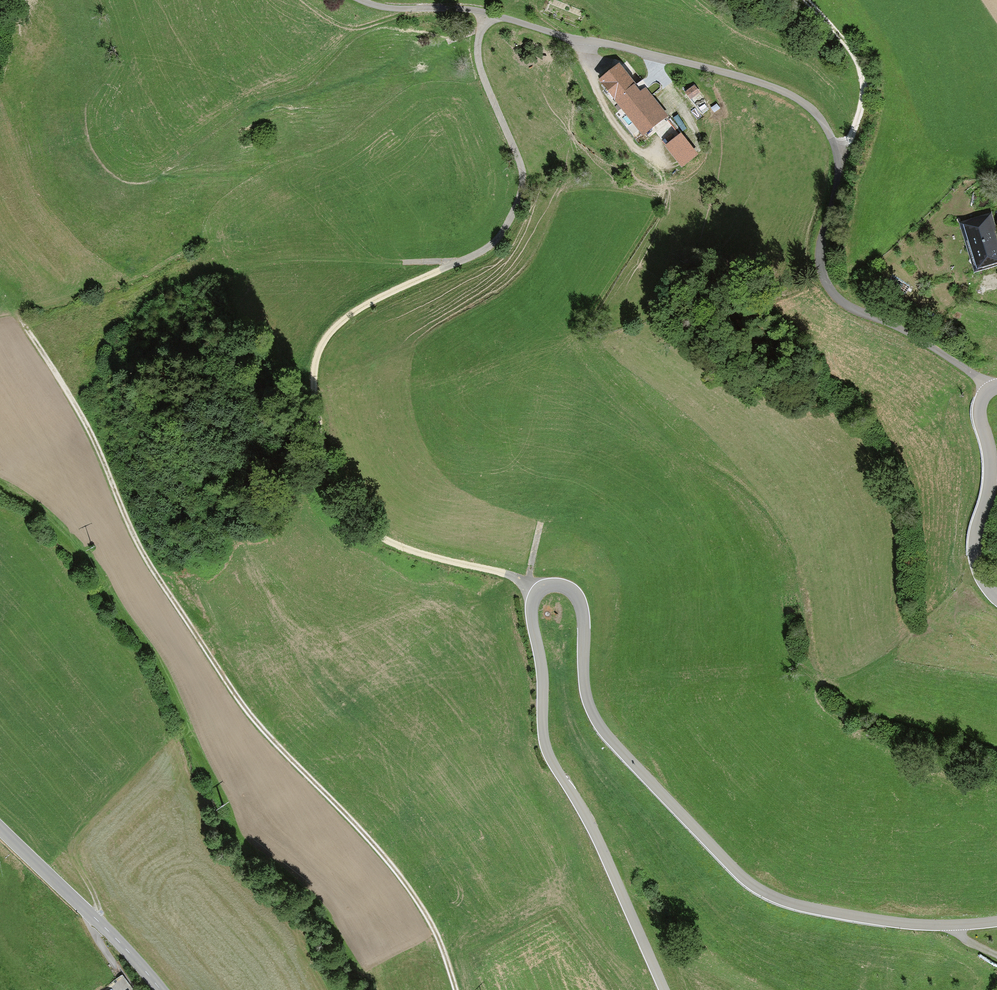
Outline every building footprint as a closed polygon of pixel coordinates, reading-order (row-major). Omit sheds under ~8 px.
[(622,68),(602,83),(644,136),(665,119),(622,68)] [(694,83),(686,91),(699,103),(706,95),(694,83)] [(665,141),(675,135),(671,128),(660,135),(665,141)] [(666,141),(682,165),(701,151),(684,128),(666,141)] [(959,226),(976,274),(996,267),(996,231),(991,214),(959,226)]
